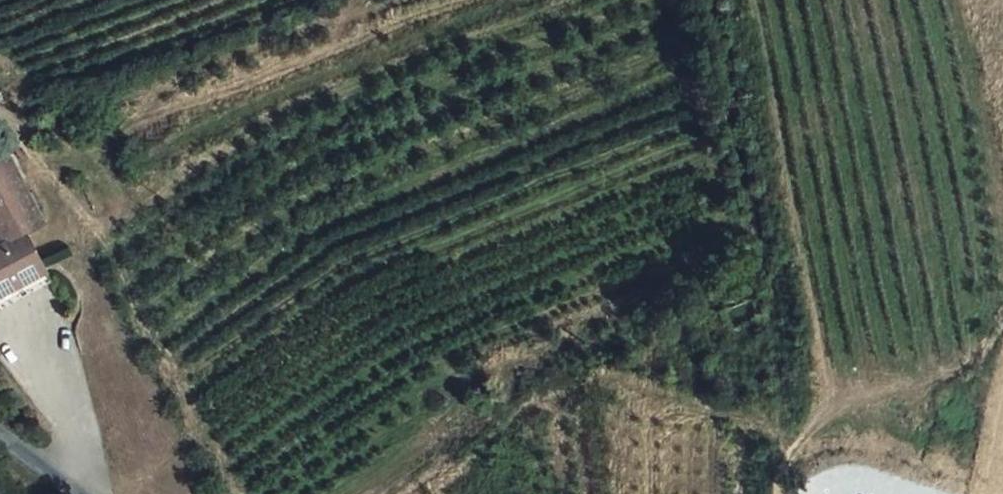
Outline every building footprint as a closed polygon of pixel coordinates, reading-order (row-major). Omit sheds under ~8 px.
[(16,229),(0,204),(0,239),(16,229)]
